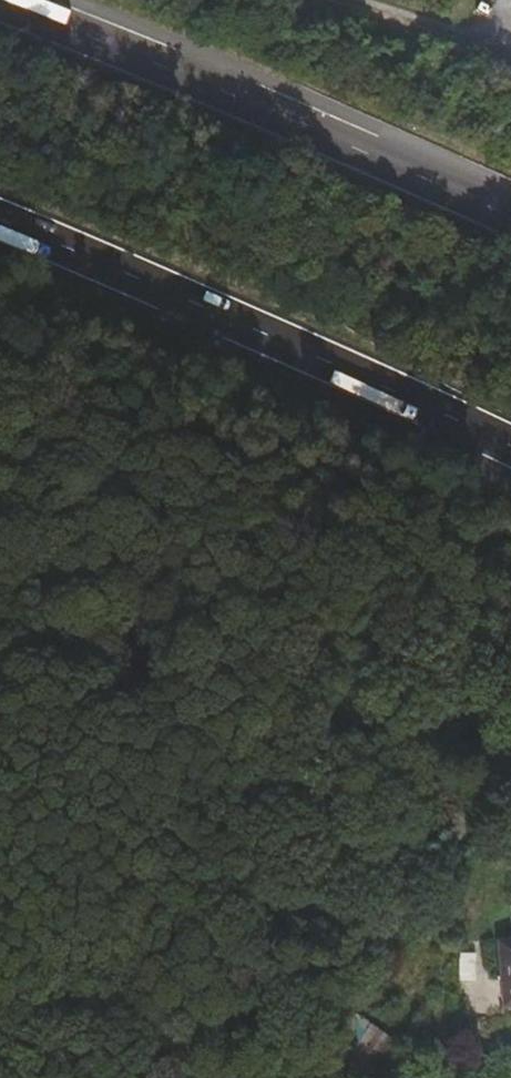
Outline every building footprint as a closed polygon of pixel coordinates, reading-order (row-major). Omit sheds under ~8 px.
[(510,1007),(510,940),(493,945),(510,1007)] [(373,1070),(395,1038),(373,1023),(351,1055),(373,1070)]
